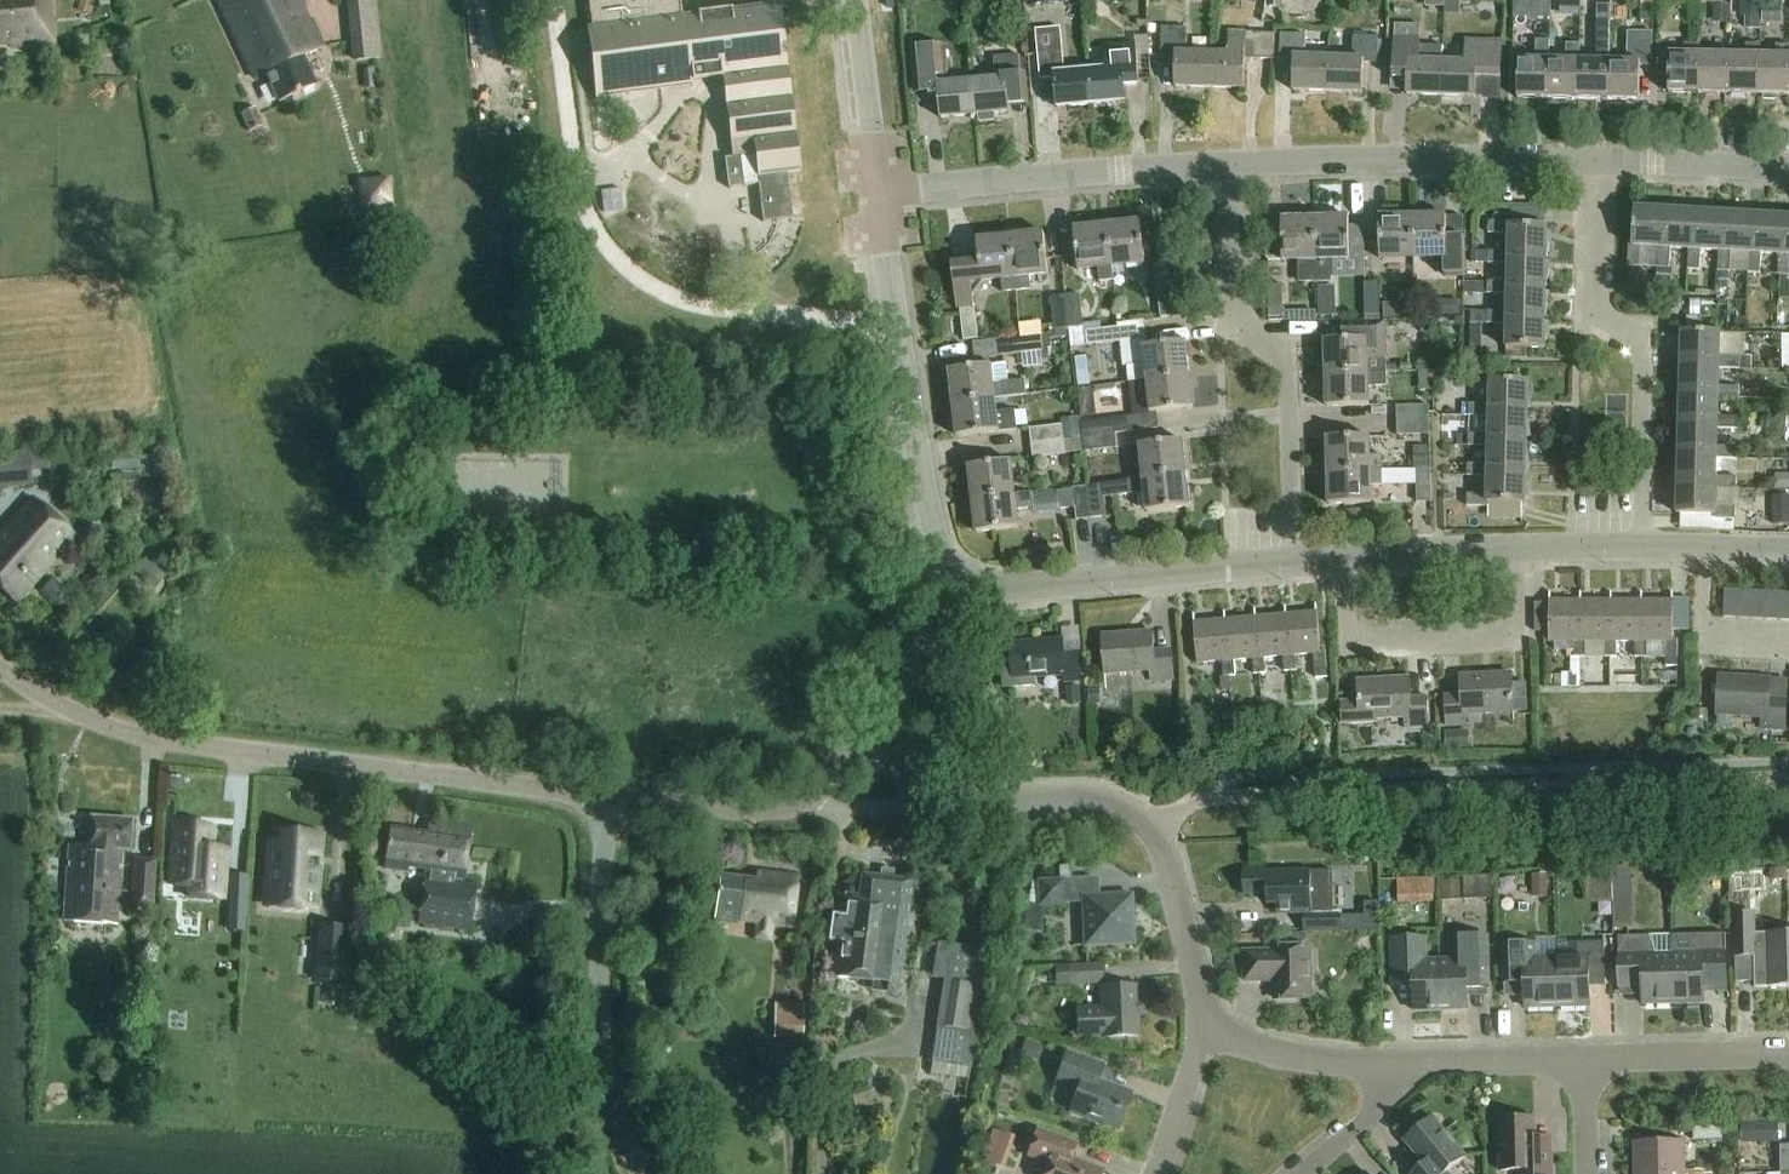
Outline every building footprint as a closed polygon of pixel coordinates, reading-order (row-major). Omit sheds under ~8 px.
[(53,45),(50,0),(0,0),(0,49),(53,45)] [(322,49),(300,0),(216,0),(253,81),(265,75),(279,105),(316,87),(302,58),(322,49)] [(588,28),(591,54),(592,67),(594,81),(595,93),(660,85),(692,82),(691,70),(722,67),(732,158),(725,159),(728,189),(759,185),(763,223),(780,221),(783,220),(792,219),(787,175),(798,174),(801,174),(781,5),(682,16),(680,0),(584,0),(588,28)] [(989,0),(967,0),(968,10),(990,8),(989,0)] [(1096,0),(1087,1),(1088,16),(1097,15),(1096,0)] [(1269,9),(1283,9),(1283,0),(1269,0),(1269,9)] [(1536,0),(1535,18),(1550,18),(1551,1),(1536,0)] [(1564,0),(1564,19),(1577,20),(1578,1),(1564,0)] [(1741,8),(1761,9),(1762,0),(1741,0),(1741,8)] [(1761,9),(1761,22),(1782,22),(1782,1),(1763,1),(1763,9),(1761,9)] [(1729,5),(1714,5),(1714,23),(1730,23),(1729,5)] [(1582,44),(1580,44),(1579,101),(1609,101),(1610,62),(1611,23),(1599,23),(1598,62),(1582,62),(1582,44)] [(1408,96),(1442,97),(1443,63),(1443,47),(1420,47),(1421,27),(1396,26),(1394,67),(1398,67),(1398,79),(1408,80),(1408,96)] [(1065,75),(1063,53),(1061,28),(1036,30),(1038,55),(1040,82),(1055,81),(1058,110),(1092,107),(1089,73),(1065,75)] [(1689,29),(1689,43),(1699,43),(1700,29),(1689,29)] [(1210,90),(1211,57),(1187,56),(1188,31),(1164,30),(1163,58),(1177,58),(1176,88),(1210,90)] [(1629,62),(1610,62),(1609,101),(1640,102),(1640,66),(1652,67),(1653,32),(1630,32),(1629,62)] [(1230,58),(1211,57),(1210,90),(1245,91),(1246,61),(1274,63),(1275,35),(1231,33),(1230,58)] [(1328,94),(1329,60),(1302,59),(1302,36),(1281,35),(1280,62),(1295,62),(1294,92),(1328,94)] [(1352,60),(1329,60),(1328,94),(1363,95),(1364,65),(1378,65),(1379,39),(1353,38),(1352,60)] [(378,39),(352,41),(355,62),(381,59),(378,39)] [(1550,41),(1536,41),(1536,61),(1518,61),(1517,100),(1549,101),(1550,61),(1550,41)] [(1503,43),(1494,43),(1467,42),(1467,64),(1443,63),(1442,97),(1476,98),(1477,76),(1502,77),(1503,43)] [(948,86),(947,64),(944,43),(911,46),(916,93),(939,91),(941,121),(976,117),(972,83),(948,86)] [(1684,55),(1670,55),(1670,53),(1657,53),(1657,85),(1669,85),(1669,95),(1700,95),(1700,55),(1699,55),(1699,43),(1689,43),(1684,43),(1684,55)] [(1568,62),(1550,61),(1549,101),(1579,101),(1580,44),(1569,44),(1568,62)] [(1763,96),(1763,101),(1776,102),(1776,96),(1788,97),(1788,44),(1776,44),(1776,56),(1761,56),(1760,96),(1763,96)] [(1112,71),(1089,73),(1092,107),(1126,104),(1123,74),(1138,73),(1135,47),(1110,49),(1112,71)] [(1700,95),(1730,96),(1730,55),(1700,55),(1700,95)] [(1730,96),(1760,96),(1761,56),(1730,55),(1730,96)] [(1010,114),(1010,108),(1028,106),(1026,75),(1021,75),(1019,57),(994,60),(996,81),(972,83),(976,117),(1010,114)] [(374,70),(364,71),(365,89),(375,88),(374,70)] [(263,127),(256,108),(241,114),(248,132),(263,127)] [(1661,250),(1664,213),(1633,211),(1631,246),(1629,246),(1628,267),(1640,268),(1641,249),(1660,250),(1661,250)] [(1498,212),(1498,224),(1488,224),(1488,237),(1507,237),(1506,256),(1546,257),(1547,226),(1513,226),(1513,212),(1498,212)] [(1694,215),(1664,213),(1661,250),(1660,250),(1658,270),(1669,271),(1671,250),(1690,251),(1692,252),(1694,215)] [(1701,252),(1719,253),(1723,253),(1725,217),(1694,215),(1692,252),(1690,251),(1688,271),(1700,272),(1701,252)] [(1731,254),(1749,255),(1753,256),(1755,219),(1725,217),(1723,253),(1719,253),(1718,274),(1719,275),(1729,275),(1730,275),(1731,254)] [(1380,220),(1381,260),(1414,259),(1413,219),(1380,220)] [(1447,219),(1413,219),(1414,259),(1445,259),(1446,278),(1465,278),(1464,239),(1447,239),(1447,219)] [(1761,256),(1779,257),(1784,257),(1786,221),(1755,219),(1753,256),(1749,255),(1748,275),(1760,276),(1761,256)] [(1334,260),(1349,260),(1349,270),(1368,270),(1367,226),(1349,226),(1349,220),(1316,221),(1317,283),(1334,283),(1334,260)] [(1284,261),(1302,261),(1302,274),(1303,274),(1303,283),(1317,283),(1316,221),(1283,222),(1284,261)] [(1786,221),(1784,257),(1779,257),(1778,277),(1780,277),(1779,298),(1788,299),(1788,221),(1786,221)] [(1108,227),(1113,267),(1147,263),(1142,223),(1108,227)] [(1079,271),(1113,267),(1108,227),(1075,231),(1079,271)] [(1012,239),(1018,290),(1033,289),(1032,276),(1049,274),(1045,235),(1012,239)] [(979,336),(975,307),(974,294),(983,281),(1003,279),(1004,292),(1018,290),(1012,239),(979,242),(980,259),(953,262),(958,309),(959,309),(963,338),(979,336)] [(1473,266),(1488,266),(1506,267),(1506,285),(1506,287),(1546,288),(1546,257),(1506,256),(1474,255),(1473,266)] [(1155,260),(1162,317),(1177,315),(1170,258),(1155,260)] [(1719,275),(1718,291),(1728,291),(1729,275),(1719,275)] [(1348,310),(1348,317),(1381,317),(1380,281),(1365,281),(1366,310),(1348,310)] [(1325,312),(1343,312),(1343,284),(1325,284),(1325,312)] [(1465,296),(1487,297),(1506,297),(1506,315),(1506,318),(1545,319),(1546,288),(1506,287),(1506,285),(1466,284),(1465,296)] [(1285,285),(1271,285),(1271,318),(1286,317),(1285,285)] [(1080,293),(1066,294),(1070,326),(1084,324),(1080,293)] [(1056,328),(1070,326),(1066,294),(1052,296),(1056,328)] [(1691,317),(1701,317),(1701,302),(1691,301),(1691,317)] [(1460,302),(1451,302),(1445,308),(1445,317),(1460,317),(1460,302)] [(1506,328),(1506,349),(1524,349),(1544,350),(1545,319),(1506,318),(1506,315),(1471,314),(1471,327),(1506,328)] [(1147,336),(1145,318),(1070,327),(1072,345),(1147,336)] [(1389,374),(1389,372),(1387,323),(1345,324),(1345,341),(1328,341),(1329,375),(1389,374)] [(1002,354),(1043,351),(1044,359),(1052,358),(1051,341),(1058,336),(1054,329),(1043,336),(1023,338),(1002,341),(1001,338),(974,341),(976,357),(1002,355),(1002,354)] [(1736,368),(1736,358),(1717,357),(1717,335),(1679,334),(1679,364),(1716,365),(1716,368),(1736,368)] [(1145,348),(1148,365),(1129,367),(1131,382),(1149,380),(1150,381),(1189,376),(1185,343),(1145,348)] [(1506,349),(1506,357),(1524,358),(1524,349),(1506,349)] [(1027,380),(1008,382),(1006,364),(952,371),(956,404),(999,399),(999,398),(1029,395),(1027,380)] [(1716,365),(1679,364),(1678,394),(1716,395),(1716,399),(1736,400),(1736,388),(1716,388),(1716,368),(1716,365)] [(1389,374),(1329,375),(1330,409),(1368,408),(1368,384),(1389,383),(1389,374)] [(1193,410),(1189,376),(1150,381),(1154,414),(1193,410)] [(1488,413),(1528,414),(1529,384),(1489,383),(1489,406),(1469,406),(1469,417),(1488,417),(1488,413)] [(1678,394),(1678,425),(1716,425),(1716,429),(1735,429),(1735,418),(1716,417),(1716,399),(1716,395),(1678,394)] [(959,438),(998,433),(1020,431),(1017,410),(1001,412),(999,399),(956,404),(959,438)] [(1397,406),(1397,421),(1431,420),(1431,405),(1397,406)] [(1527,444),(1528,414),(1488,413),(1488,417),(1488,436),(1468,435),(1468,447),(1487,447),(1487,443),(1527,444)] [(1033,444),(1083,438),(1080,414),(1062,416),(1062,422),(1031,425),(1033,444)] [(1788,443),(1788,414),(1779,414),(1779,429),(1786,429),(1786,443),(1788,443)] [(1083,438),(1115,434),(1113,417),(1081,421),(1083,438)] [(1431,420),(1397,421),(1398,435),(1431,435),(1431,420)] [(1716,425),(1678,425),(1677,455),(1715,455),(1715,459),(1734,459),(1734,448),(1716,448),(1716,429),(1716,425)] [(1115,434),(1083,438),(1085,448),(1117,445),(1115,434)] [(1084,449),(1083,438),(1033,444),(1035,454),(1084,449)] [(1331,472),(1382,471),(1381,455),(1369,456),(1369,438),(1330,439),(1331,472)] [(1131,466),(1133,480),(1146,478),(1146,479),(1185,475),(1182,442),(1142,446),(1144,465),(1131,466)] [(1487,474),(1526,475),(1527,444),(1487,443),(1487,447),(1487,466),(1468,465),(1467,477),(1487,477),(1487,474)] [(111,452),(113,471),(139,469),(138,450),(111,452)] [(1430,455),(1415,455),(1416,470),(1430,470),(1430,455)] [(1715,455),(1677,455),(1677,485),(1715,486),(1715,489),(1733,490),(1733,479),(1715,478),(1715,459),(1715,455)] [(0,462),(0,490),(31,487),(30,473),(49,472),(48,458),(0,462)] [(1014,495),(1013,493),(1009,463),(971,467),(976,500),(1014,495)] [(1416,471),(1416,504),(1431,504),(1430,470),(1416,471)] [(1382,471),(1331,472),(1331,506),(1370,506),(1370,487),(1382,487),(1382,471)] [(1448,495),(1447,507),(1487,508),(1487,504),(1526,505),(1526,475),(1487,474),(1487,477),(1486,496),(1448,495)] [(1088,486),(1092,519),(1108,517),(1105,498),(1114,497),(1147,493),(1150,512),(1189,508),(1185,475),(1146,479),(1146,478),(1133,480),(1088,486)] [(1777,491),(1788,491),(1788,477),(1777,476),(1777,491)] [(1715,507),(1715,489),(1715,486),(1677,485),(1677,515),(1712,516),(1712,519),(1732,520),(1732,507),(1715,507)] [(1088,486),(1073,488),(1058,490),(1060,508),(1076,506),(1078,521),(1092,519),(1088,486)] [(1018,529),(1016,511),(1035,509),(1033,491),(1013,493),(1014,495),(976,500),(980,534),(1018,529)] [(1775,526),(1788,526),(1788,498),(1774,498),(1775,526)] [(75,538),(32,500),(0,536),(0,588),(17,603),(75,538)] [(132,572),(157,591),(169,575),(145,556),(132,572)] [(52,580),(41,592),(56,606),(68,593),(52,580)] [(1740,620),(1742,591),(1727,590),(1725,619),(1740,620)] [(1742,591),(1740,620),(1754,621),(1756,592),(1742,591)] [(1756,592),(1754,621),(1768,621),(1769,593),(1756,592)] [(1769,593),(1768,621),(1782,622),(1783,593),(1769,593)] [(1644,602),(1613,603),(1613,644),(1618,644),(1636,644),(1636,659),(1649,659),(1649,644),(1644,644),(1644,602)] [(1667,668),(1679,668),(1679,641),(1675,641),(1675,602),(1644,602),(1644,644),(1649,644),(1666,644),(1667,668)] [(1586,659),(1586,644),(1582,644),(1581,603),(1550,603),(1551,644),(1575,644),(1575,659),(1586,659)] [(1613,644),(1613,603),(1581,603),(1582,644),(1586,644),(1605,644),(1606,659),(1618,658),(1618,644),(1613,644)] [(1315,680),(1328,679),(1326,653),(1322,653),(1318,614),(1287,617),(1291,657),(1296,657),(1313,656),(1315,680)] [(1287,617),(1257,620),(1260,660),(1266,660),(1284,658),(1285,673),(1298,672),(1296,657),(1291,657),(1287,617)] [(1260,660),(1257,620),(1226,623),(1229,663),(1235,662),(1254,661),(1255,675),(1267,674),(1266,660),(1260,660)] [(1236,677),(1235,662),(1229,663),(1226,623),(1195,625),(1199,665),(1224,663),(1225,678),(1236,677)] [(1151,682),(1175,680),(1173,652),(1155,653),(1154,634),(1103,638),(1106,676),(1151,673),(1151,682)] [(1065,641),(1011,644),(1012,659),(1003,659),(1005,689),(1035,687),(1035,679),(1065,677),(1066,685),(1082,684),(1080,653),(1066,654),(1065,641)] [(1468,716),(1514,714),(1513,675),(1461,677),(1462,697),(1445,698),(1446,728),(1469,727),(1468,716)] [(1563,676),(1563,690),(1582,690),(1582,678),(1574,678),(1574,676),(1563,676)] [(1785,731),(1787,701),(1770,700),(1771,680),(1720,677),(1717,715),(1762,718),(1761,729),(1785,731)] [(1409,680),(1358,683),(1359,703),(1341,704),(1342,726),(1377,724),(1377,721),(1404,720),(1405,730),(1427,729),(1426,698),(1410,699),(1409,680)] [(1081,686),(1066,687),(1067,705),(1082,704),(1081,686)] [(1273,693),(1263,694),(1264,706),(1274,705),(1273,693)] [(1010,735),(1000,730),(990,747),(1000,752),(1006,751),(1012,742),(1010,735)] [(1469,731),(1446,732),(1446,749),(1470,748),(1469,731)] [(69,846),(64,923),(116,926),(122,851),(130,852),(133,821),(90,818),(88,847),(69,846)] [(431,822),(429,835),(392,830),(386,869),(409,872),(410,868),(427,871),(420,924),(471,931),(478,885),(465,883),(473,828),(431,822)] [(229,851),(210,850),(212,828),(175,826),(171,887),(186,887),(185,899),(226,901),(229,851)] [(266,841),(262,898),(316,903),(322,835),(274,831),(273,841),(266,841)] [(153,911),(157,860),(134,858),(130,909),(153,911)] [(1595,899),(1621,898),(1620,865),(1594,866),(1595,899)] [(1334,911),(1333,872),(1326,872),(1312,873),(1284,873),(1284,875),(1268,875),(1268,866),(1243,866),(1244,896),(1267,896),(1267,906),(1276,906),(1277,915),(1304,915),(1304,933),(1343,932),(1342,919),(1334,911)] [(1770,869),(1771,880),(1784,879),(1784,868),(1770,869)] [(841,894),(838,916),(832,915),(829,938),(835,938),(829,977),(896,986),(911,882),(892,879),(893,872),(881,870),(880,877),(861,875),(858,897),(841,894)] [(1624,924),(1640,923),(1638,871),(1621,872),(1624,924)] [(791,928),(797,878),(757,874),(756,880),(719,876),(714,920),(740,923),(740,917),(758,919),(755,939),(769,940),(771,925),(791,928)] [(232,878),(230,916),(245,916),(246,879),(232,878)] [(1442,881),(1443,901),(1463,900),(1462,880),(1442,881)] [(1533,880),(1534,900),(1549,900),(1548,880),(1533,880)] [(1062,882),(1038,883),(1039,908),(1063,906),(1062,882)] [(1082,899),(1085,947),(1133,945),(1131,897),(1082,899)] [(1755,983),(1755,989),(1788,988),(1788,957),(1788,934),(1755,935),(1755,915),(1734,916),(1736,984),(1755,983)] [(319,925),(315,981),(347,984),(351,928),(319,925)] [(1672,954),(1674,1006),(1704,1005),(1703,974),(1726,973),(1725,935),(1694,936),(1690,954),(1672,954)] [(1644,1006),(1674,1006),(1672,954),(1655,954),(1650,937),(1619,938),(1619,976),(1643,975),(1644,1006)] [(1453,962),(1440,962),(1441,1011),(1468,1011),(1468,991),(1489,991),(1489,979),(1488,938),(1453,938),(1453,962)] [(945,977),(932,1060),(970,1067),(972,1057),(977,1058),(981,1032),(975,1031),(989,947),(939,939),(933,975),(945,977)] [(1414,1012),(1441,1011),(1440,962),(1427,962),(1426,939),(1392,940),(1393,980),(1413,979),(1414,1012)] [(1578,958),(1556,959),(1558,1008),(1590,1007),(1589,975),(1605,974),(1604,943),(1578,944),(1578,958)] [(1534,945),(1508,946),(1509,990),(1525,990),(1525,1009),(1558,1008),(1556,959),(1535,960),(1534,945)] [(1275,1001),(1311,1000),(1310,950),(1274,950),(1274,953),(1245,953),(1246,982),(1275,982),(1275,1001)] [(1103,963),(1068,964),(1056,965),(1056,985),(1068,985),(1104,984),(1103,963)] [(1101,990),(1102,1006),(1077,1008),(1078,1037),(1103,1036),(1103,1039),(1137,1037),(1135,988),(1101,990)] [(776,1003),(775,1030),(805,1030),(805,1003),(776,1003)] [(1069,1114),(1117,1131),(1130,1095),(1097,1083),(1103,1067),(1066,1054),(1056,1083),(1078,1091),(1069,1114)] [(868,1093),(852,1097),(856,1111),(872,1107),(868,1093)] [(1466,1158),(1433,1119),(1405,1143),(1425,1166),(1416,1173),(1447,1173),(1466,1158)] [(1551,1151),(1550,1133),(1535,1134),(1535,1120),(1500,1121),(1501,1173),(1522,1172),(1522,1173),(1551,1173),(1551,1151)] [(1739,1125),(1694,1126),(1694,1141),(1722,1140),(1722,1136),(1739,1136),(1739,1125)] [(1755,1126),(1741,1126),(1742,1145),(1761,1145),(1760,1126),(1755,1126)] [(996,1161),(1014,1165),(1021,1133),(1003,1129),(996,1161)] [(1103,1172),(1071,1160),(1077,1145),(1037,1131),(1027,1158),(1048,1165),(1044,1173),(1102,1173),(1103,1172)] [(1635,1143),(1636,1173),(1685,1172),(1684,1142),(1635,1143)] [(1788,1173),(1788,1147),(1780,1147),(1781,1173),(1788,1173)]
